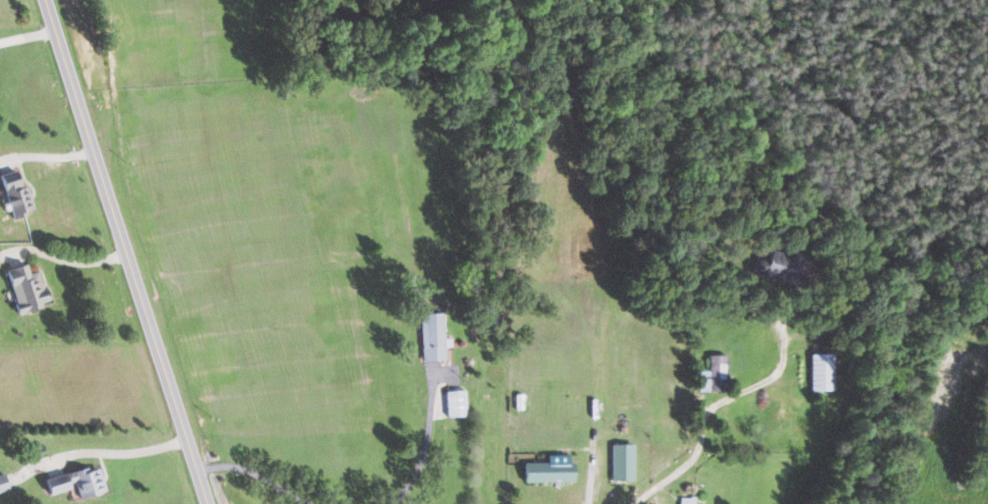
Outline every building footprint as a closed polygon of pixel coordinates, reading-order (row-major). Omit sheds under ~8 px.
[(21,187),(16,170),(0,174),(0,177),(12,216),(35,209),(27,185),(21,187)] [(754,270),(805,282),(811,259),(770,250),(769,258),(758,255),(754,270)] [(39,270),(29,273),(27,263),(6,269),(18,312),(48,303),(39,270)] [(422,360),(445,359),(445,345),(450,345),(450,341),(445,342),(443,312),(420,313),(422,360)] [(834,353),(812,353),(813,390),(835,390),(834,353)] [(727,354),(710,355),(710,370),(701,370),(702,391),(728,390),(727,354)] [(465,389),(446,390),(447,416),(467,415),(465,389)] [(635,444),(612,444),(613,481),(635,481),(635,444)] [(574,481),(574,461),(525,462),(525,482),(574,481)] [(45,477),(49,494),(75,488),(77,498),(106,491),(100,468),(89,470),(88,467),(45,477)] [(9,489),(4,472),(0,473),(0,492),(9,489)]
